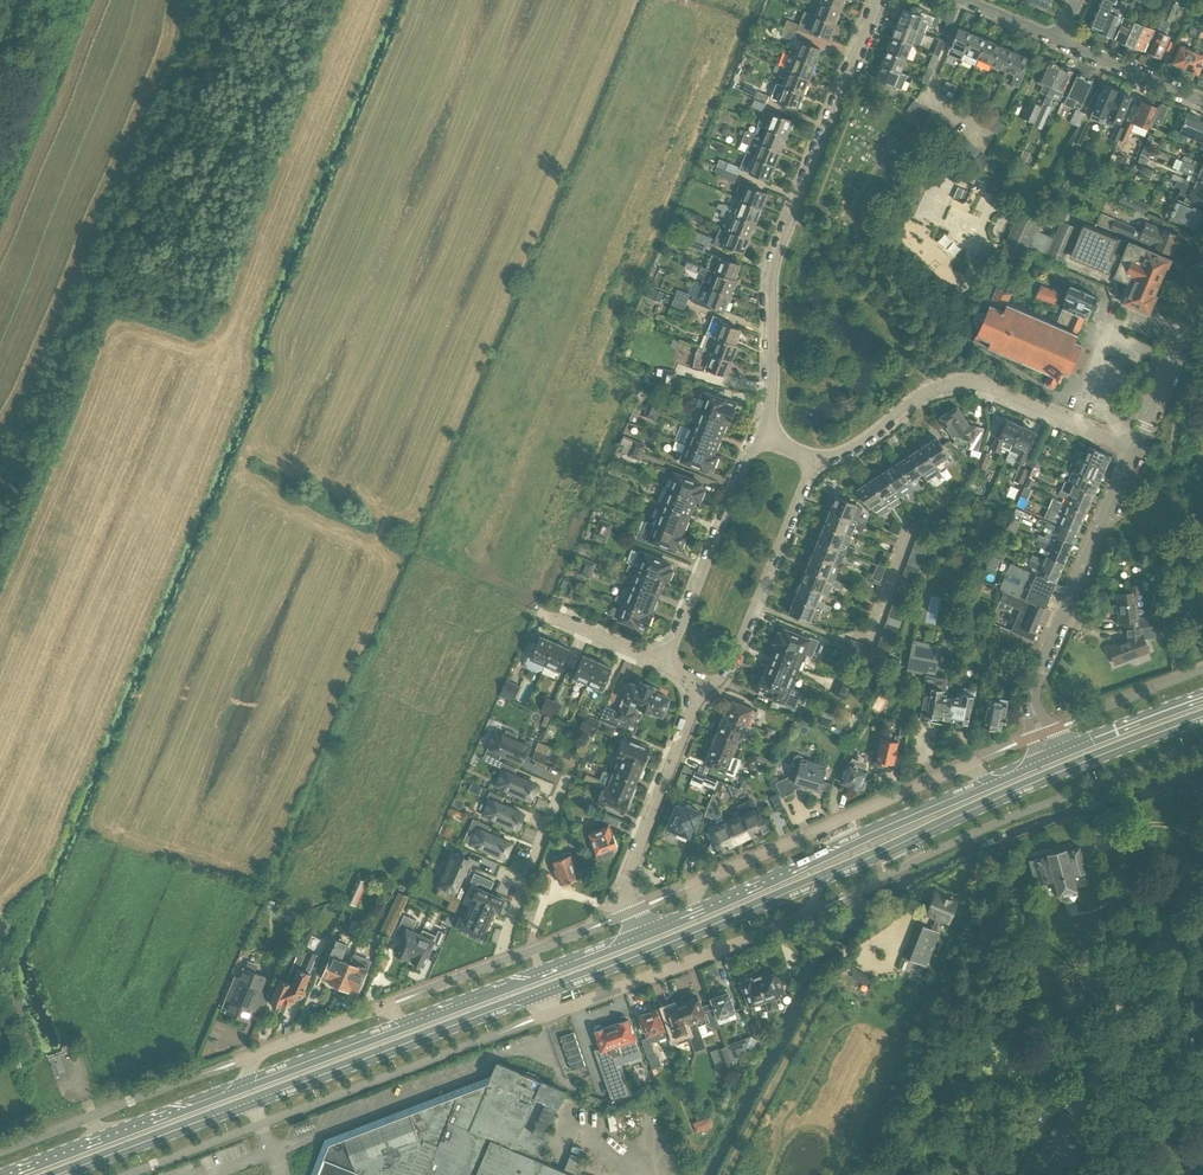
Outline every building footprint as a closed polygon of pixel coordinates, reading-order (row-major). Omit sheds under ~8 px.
[(816,15),(816,16),(834,23),(838,14),(839,15),(842,9),(819,0),(806,0),(805,1),(812,3),(811,5),(819,8),(816,15)] [(842,9),(844,3),(843,3),(844,0),(819,0),(842,9)] [(1091,29),(1100,32),(1108,13),(1111,7),(1114,0),(1103,0),(1091,29)] [(1108,13),(1100,32),(1100,33),(1113,38),(1124,11),(1124,12),(1128,3),(1122,0),(1118,10),(1111,7),(1108,13)] [(1165,11),(1158,29),(1148,53),(1161,58),(1170,37),(1163,34),(1165,28),(1168,29),(1171,22),(1171,23),(1179,4),(1169,0),(1165,11)] [(1130,14),(1134,5),(1128,3),(1124,12),(1130,14)] [(898,23),(917,31),(924,33),(928,25),(933,27),(937,18),(922,13),(921,16),(904,9),(898,23)] [(1157,15),(1156,15),(1151,26),(1158,29),(1165,11),(1160,9),(1157,15)] [(808,28),(810,29),(810,30),(829,38),(832,29),(834,30),(836,23),(834,23),(816,16),(816,15),(804,11),(802,16),(806,18),(805,20),(811,22),(808,28)] [(947,22),(948,22),(945,30),(949,32),(955,18),(950,15),(947,22)] [(1121,26),(1122,27),(1117,39),(1130,45),(1139,25),(1138,25),(1140,20),(1132,16),(1130,21),(1124,19),(1121,26)] [(800,25),(788,20),(785,27),(797,32),(800,25)] [(917,31),(898,23),(893,37),(912,45),(917,31)] [(1154,31),(1139,25),(1130,45),(1144,51),(1150,38),(1151,38),(1154,31)] [(782,35),(794,40),(797,32),(785,27),(782,35)] [(951,47),(965,53),(973,34),(959,28),(951,47)] [(965,53),(962,60),(975,66),(978,59),(986,40),(973,34),(965,53)] [(912,45),(893,37),(887,52),(906,59),(912,45)] [(945,42),(940,40),(934,54),(939,56),(945,42)] [(986,40),(978,59),(992,65),(1000,46),(986,40)] [(795,57),(813,64),(815,65),(818,59),(816,58),(820,49),(801,41),(798,49),(791,47),(789,54),(795,56),(795,57)] [(1180,45),(1172,64),(1184,69),(1192,50),(1180,45)] [(1006,71),(1014,52),(1000,46),(992,65),(1006,71)] [(1202,63),(1202,55),(1192,50),(1184,69),(1198,75),(1202,63)] [(882,65),(901,72),(906,59),(887,52),(882,65)] [(1006,71),(1014,74),(1012,86),(1019,88),(1026,72),(1022,70),(1028,58),(1014,52),(1006,71)] [(813,64),(795,57),(788,54),(783,68),(810,79),(812,74),(810,73),(813,64)] [(939,56),(934,54),(928,68),(933,70),(939,56)] [(1039,84),(1043,86),(1040,92),(1047,95),(1059,66),(1047,61),(1039,81),(1040,82),(1039,84)] [(876,80),(895,87),(895,86),(902,89),(908,75),(901,73),(901,72),(882,65),(876,80)] [(779,76),(786,79),(783,86),(802,93),(805,85),(807,86),(810,79),(783,68),(776,66),(774,70),(780,73),(779,76)] [(1041,106),(1042,106),(1037,118),(1043,120),(1054,93),(1062,96),(1072,72),(1059,66),(1047,95),(1046,97),(1045,97),(1041,106)] [(923,81),(928,83),(933,70),(928,68),(923,81)] [(1078,74),(1065,101),(1064,105),(1073,109),(1074,106),(1080,108),(1092,81),(1086,79),(1086,78),(1078,74)] [(949,91),(952,84),(946,81),(943,89),(949,91)] [(783,86),(777,83),(771,98),(796,108),(799,100),(801,100),(803,94),(802,93),(783,86)] [(952,84),(949,91),(953,93),(957,86),(952,84)] [(1102,124),(1102,123),(1103,124),(1118,90),(1104,84),(1090,119),(1102,124)] [(1114,121),(1120,124),(1132,96),(1118,90),(1103,124),(1112,127),(1114,121)] [(769,96),(757,91),(754,98),(766,103),(769,96)] [(973,110),(976,103),(964,97),(961,105),(973,110)] [(751,106),(763,111),(766,103),(754,98),(751,106)] [(915,100),(905,112),(911,117),(920,105),(915,100)] [(1041,106),(1030,101),(1022,118),(1034,123),(1037,118),(1042,106),(1041,106)] [(1141,101),(1139,106),(1134,104),(1127,121),(1134,124),(1134,123),(1147,128),(1156,107),(1141,101)] [(1161,102),(1155,120),(1162,123),(1169,105),(1161,102)] [(976,103),(973,110),(978,112),(982,105),(976,103)] [(917,121),(926,109),(920,105),(911,117),(917,121)] [(922,125),(931,113),(926,109),(917,121),(922,125)] [(1080,126),(1086,113),(1076,109),(1070,122),(1080,126)] [(760,118),(758,124),(786,135),(787,135),(789,129),(788,128),(791,120),(773,113),(766,110),(762,119),(760,118)] [(928,130),(937,118),(931,113),(922,125),(928,130)] [(999,119),(987,113),(983,124),(999,136),(1004,124),(998,122),(999,119)] [(1176,130),(1174,133),(1179,135),(1177,138),(1187,143),(1189,137),(1193,139),(1191,144),(1202,149),(1202,147),(1202,119),(1188,113),(1185,119),(1180,132),(1176,130)] [(933,134),(942,122),(937,118),(928,130),(933,134)] [(1123,128),(1119,139),(1126,142),(1134,124),(1127,121),(1124,128),(1123,128)] [(938,138),(948,126),(942,122),(933,134),(938,138)] [(1078,151),(1089,125),(1082,122),(1071,148),(1078,151)] [(754,134),(746,130),(744,136),(781,150),(783,144),(782,144),(786,135),(758,124),(757,125),(760,126),(757,134),(754,133),(754,134)] [(1123,128),(1117,125),(1111,140),(1118,143),(1119,139),(1123,128)] [(944,142),(953,130),(948,126),(938,138),(944,142)] [(949,147),(959,135),(953,130),(944,142),(949,147)] [(955,151),(964,139),(959,135),(949,147),(955,151)] [(749,145),(746,153),(774,164),(777,155),(779,156),(781,150),(744,136),(741,142),(749,145)] [(961,156),(970,144),(964,139),(955,151),(961,156)] [(966,160),(975,148),(970,144),(961,156),(966,160)] [(971,164),(980,152),(975,148),(966,160),(971,164)] [(989,158),(980,152),(971,164),(982,172),(983,172),(987,161),(989,158)] [(738,175),(740,169),(768,180),(771,170),(773,171),(775,165),(774,164),(746,153),(740,167),(729,162),(726,170),(738,175)] [(1124,169),(1128,157),(1119,154),(1114,165),(1124,169)] [(1184,156),(1182,161),(1183,161),(1202,170),(1202,163),(1202,164),(1194,161),(1194,160),(1184,156)] [(1183,161),(1179,171),(1188,175),(1202,182),(1202,170),(1183,161)] [(715,172),(723,175),(722,178),(735,183),(738,175),(726,170),(717,167),(715,172)] [(1177,182),(1202,193),(1202,182),(1188,175),(1186,180),(1173,174),(1171,179),(1177,182)] [(742,201),(760,208),(762,209),(764,202),(762,202),(766,193),(740,182),(736,192),(738,193),(736,198),(742,201)] [(1188,198),(1202,205),(1202,193),(1177,182),(1175,186),(1181,189),(1179,194),(1188,198)] [(1000,190),(988,185),(986,190),(998,195),(1000,190)] [(970,192),(958,187),(952,200),(965,206),(965,204),(967,205),(974,189),(971,188),(970,192)] [(1149,205),(1122,194),(1118,192),(1115,199),(1119,201),(1118,202),(1126,206),(1145,214),(1149,205)] [(756,223),(758,217),(757,216),(760,208),(742,201),(735,198),(732,207),(729,213),(756,223)] [(1171,217),(1170,218),(1197,229),(1202,215),(1202,211),(1196,208),(1198,203),(1186,198),(1184,202),(1178,200),(1177,201),(1173,199),(1166,215),(1171,217)] [(717,208),(722,210),(729,213),(732,207),(724,204),(718,204),(717,208)] [(753,229),(756,223),(729,213),(722,210),(720,215),(727,218),(723,227),(729,230),(730,230),(748,237),(752,228),(753,229)] [(1136,239),(1171,254),(1178,236),(1146,222),(1142,231),(1102,213),(1098,223),(1136,239)] [(1001,255),(999,259),(1019,268),(1028,247),(1062,262),(1062,261),(1077,229),(1061,222),(1054,239),(1035,230),(1038,224),(1019,215),(1004,248),(1003,250),(1002,252),(1001,255)] [(874,234),(880,228),(872,221),(866,227),(874,234)] [(1115,276),(1128,282),(1120,301),(1149,314),(1157,296),(1154,294),(1166,266),(1167,266),(1170,259),(1130,242),(1123,256),(1114,252),(1119,240),(1084,224),(1070,256),(1109,273),(1114,261),(1120,263),(1115,276)] [(713,243),(713,245),(724,244),(742,252),(746,243),(748,243),(750,238),(748,237),(730,230),(729,230),(727,235),(719,228),(715,239),(692,230),(689,237),(708,245),(708,243),(713,243)] [(689,238),(686,237),(682,244),(704,253),(708,245),(689,237),(689,238)] [(710,270),(715,272),(738,281),(738,280),(736,279),(738,275),(736,274),(740,264),(712,253),(706,268),(710,270)] [(868,275),(874,269),(868,263),(862,270),(868,275)] [(735,287),(738,281),(715,272),(710,270),(706,268),(703,267),(701,273),(706,275),(703,284),(732,296),(732,295),(730,295),(734,287),(735,287)] [(730,301),(732,296),(703,284),(702,283),(694,302),(720,312),(721,308),(724,310),(728,300),(730,301)] [(974,339),(1048,372),(1044,382),(1045,385),(1051,388),(1054,386),(1061,371),(1068,374),(1082,343),(1075,340),(1085,318),(1086,319),(1091,309),(1092,309),(1097,298),(1090,294),(1079,290),(1069,286),(1064,298),(1067,299),(1057,322),(1008,300),(1012,292),(997,285),(986,311),(984,310),(979,310),(975,313),(974,315),(974,316),(974,317),(974,319),(974,320),(975,321),(975,322),(976,323),(977,324),(980,325),(974,339)] [(1035,298),(1054,306),(1059,293),(1041,285),(1035,298)] [(664,293),(647,287),(644,297),(661,303),(664,293)] [(690,294),(678,289),(675,296),(688,301),(690,294)] [(672,304),(684,309),(688,301),(675,296),(672,304)] [(741,330),(721,322),(715,336),(738,346),(736,345),(738,339),(737,339),(741,330)] [(709,335),(703,349),(731,360),(735,351),(736,351),(738,346),(715,336),(714,338),(709,335)] [(673,338),(670,345),(677,347),(680,341),(673,338)] [(693,369),(708,372),(708,369),(725,375),(729,366),(730,366),(732,360),(731,360),(703,349),(698,347),(695,353),(696,353),(695,355),(693,369)] [(656,375),(663,376),(663,377),(674,379),(676,371),(658,368),(656,375)] [(661,385),(673,387),(674,379),(663,377),(661,385)] [(704,400),(701,408),(727,419),(730,420),(736,405),(702,391),(700,398),(704,400)] [(661,405),(650,400),(647,408),(658,413),(661,405)] [(690,422),(689,425),(693,426),(720,437),(727,419),(701,408),(696,406),(690,422)] [(946,427),(959,447),(979,451),(984,428),(969,424),(957,406),(940,417),(946,427)] [(644,415),(656,420),(658,413),(647,408),(644,415)] [(1007,419),(1004,425),(1000,423),(994,437),(996,438),(991,449),(999,453),(1002,448),(1010,451),(1022,426),(1007,419)] [(681,442),(686,444),(713,455),(720,437),(693,426),(692,429),(679,424),(675,434),(683,437),(681,442)] [(1010,451),(1017,455),(1015,460),(1023,464),(1027,456),(1032,444),(1030,443),(1035,431),(1022,426),(1010,451)] [(621,444),(624,445),(625,444),(643,452),(646,445),(624,436),(621,444)] [(924,447),(935,466),(949,457),(937,438),(924,447)] [(622,452),(628,455),(640,460),(643,452),(625,444),(624,445),(622,452)] [(713,455),(686,444),(683,453),(679,451),(676,458),(707,470),(709,465),(713,466),(717,456),(713,455)] [(910,456),(922,474),(929,470),(939,485),(945,481),(935,466),(924,447),(910,456)] [(1083,459),(1105,468),(1110,456),(1089,447),(1083,459)] [(982,450),(977,466),(986,469),(991,453),(982,450)] [(1043,458),(1035,455),(1030,465),(1041,470),(1044,464),(1041,462),(1043,458)] [(922,474),(910,456),(897,464),(917,495),(923,491),(915,478),(922,474)] [(1083,459),(1078,471),(1099,480),(1105,468),(1083,459)] [(904,486),(907,492),(908,491),(912,498),(917,495),(897,464),(884,472),(896,491),(904,486)] [(1022,485),(1028,470),(1020,466),(1014,481),(1022,485)] [(1032,486),(1036,478),(1029,475),(1032,469),(1030,468),(1024,482),(1032,486)] [(1067,482),(1065,480),(1064,481),(1094,493),(1099,480),(1078,471),(1073,469),(1067,482)] [(671,471),(671,473),(668,471),(666,476),(674,480),(671,488),(696,499),(700,500),(704,490),(700,488),(702,484),(671,471)] [(900,497),(896,491),(884,472),(871,481),(887,505),(900,497)] [(629,484),(618,479),(615,487),(626,491),(629,484)] [(858,489),(870,508),(871,507),(875,513),(887,505),(871,481),(858,489)] [(1094,493),(1064,481),(1061,490),(1090,502),(1094,493)] [(1020,496),(1028,499),(1029,500),(1033,490),(1024,486),(1020,496)] [(612,494),(623,499),(626,491),(615,487),(612,494)] [(665,493),(669,494),(664,506),(689,516),(696,499),(671,488),(668,487),(665,493)] [(1058,495),(1070,500),(1068,505),(1086,512),(1090,502),(1061,490),(1058,495)] [(832,506),(833,507),(831,512),(865,526),(867,519),(860,516),(860,515),(855,513),(858,507),(856,506),(856,504),(836,496),(832,506)] [(1028,499),(1020,496),(1016,505),(1024,508),(1028,499)] [(1068,505),(1052,498),(1048,508),(1081,523),(1086,512),(1068,505)] [(656,518),(653,523),(657,524),(681,535),(689,516),(664,506),(662,510),(655,507),(652,516),(656,518)] [(1012,517),(1020,521),(1024,512),(1016,508),(1012,517)] [(1044,518),(1059,524),(1058,527),(1076,535),(1081,523),(1048,508),(1044,518)] [(829,516),(828,516),(824,526),(851,537),(855,527),(863,530),(865,526),(831,512),(829,516)] [(914,530),(917,522),(911,514),(906,527),(914,530)] [(1007,527),(1014,530),(1016,531),(1020,521),(1012,517),(1008,527),(1007,526),(1007,527)] [(612,524),(601,519),(598,526),(609,531),(612,524)] [(681,535),(657,524),(653,523),(653,524),(650,522),(650,523),(646,521),(642,531),(639,530),(635,538),(654,546),(655,542),(675,550),(678,544),(682,546),(686,536),(681,535)] [(1056,532),(1054,536),(1072,544),(1076,535),(1058,527),(1047,522),(1045,527),(1056,532)] [(595,534),(606,538),(609,531),(598,526),(595,534)] [(820,535),(821,535),(819,540),(853,554),(855,548),(848,545),(851,537),(824,526),(820,535)] [(1014,530),(1007,527),(1003,537),(1010,540),(1014,530)] [(894,544),(896,538),(897,535),(885,531),(882,540),(894,544)] [(1038,534),(1036,540),(1039,541),(1068,554),(1072,544),(1054,536),(1046,532),(1044,537),(1038,534)] [(932,538),(920,534),(917,541),(929,545),(932,538)] [(1010,540),(1003,537),(999,546),(1006,549),(1010,540)] [(818,545),(817,544),(812,555),(840,566),(844,556),(851,559),(853,554),(819,540),(818,545)] [(929,545),(917,541),(915,548),(927,553),(929,545)] [(1036,546),(1048,551),(1046,556),(1064,563),(1068,554),(1039,541),(1036,546)] [(1002,548),(995,545),(991,555),(998,558),(1002,548)] [(927,553),(915,548),(912,556),(924,560),(927,553)] [(646,553),(640,568),(665,578),(669,579),(673,569),(668,567),(670,563),(646,553)] [(809,564),(810,564),(808,570),(841,583),(844,577),(836,574),(840,566),(812,555),(809,564)] [(1044,560),(1033,555),(1030,560),(1060,573),(1064,563),(1046,556),(1044,560)] [(924,560),(912,556),(909,564),(921,568),(924,560)] [(595,562),(584,558),(582,565),(593,569),(595,562)] [(1028,565),(1040,570),(1038,574),(1056,582),(1060,573),(1030,560),(1028,565)] [(874,563),(870,576),(880,580),(885,567),(874,563)] [(1004,590),(1045,608),(1056,582),(1038,574),(1010,563),(999,588),(1004,590)] [(921,568),(909,564),(906,570),(918,575),(921,568)] [(579,573),(590,577),(593,569),(582,565),(579,573)] [(637,574),(634,582),(633,585),(658,596),(665,578),(640,568),(636,567),(634,573),(637,574)] [(801,584),(821,592),(821,591),(829,595),(832,586),(839,588),(841,583),(808,570),(806,574),(805,574),(801,584)] [(918,575),(906,570),(904,578),(916,582),(918,575)] [(916,582),(904,578),(901,586),(913,590),(916,582)] [(560,590),(566,592),(565,595),(572,598),(577,586),(564,581),(560,590)] [(797,594),(798,593),(796,599),(829,612),(832,606),(825,603),(825,602),(820,600),(823,594),(820,593),(821,592),(801,584),(797,594)] [(1119,604),(1121,623),(1125,622),(1126,629),(1155,625),(1154,616),(1138,617),(1136,594),(1144,594),(1143,584),(1128,586),(1129,594),(1118,595),(1118,598),(1117,598),(1117,603),(1119,604)] [(615,600),(620,603),(621,601),(651,613),(658,596),(633,585),(631,589),(624,586),(621,595),(617,594),(615,600)] [(913,590),(901,586),(898,593),(910,598),(913,590)] [(999,601),(1020,610),(1011,631),(1033,640),(1036,633),(1035,632),(1045,608),(1004,590),(999,601)] [(910,598),(898,593),(896,600),(907,605),(910,598)] [(794,603),(793,602),(789,613),(809,621),(813,612),(827,618),(829,612),(796,599),(794,603)] [(907,605),(896,600),(893,608),(905,612),(907,605)] [(616,607),(613,616),(647,629),(653,614),(651,613),(621,601),(620,603),(618,608),(616,607)] [(905,612),(893,608),(890,615),(902,619),(905,612)] [(902,619),(890,615),(887,622),(899,627),(902,619)] [(899,627),(887,622),(885,630),(897,634),(899,627)] [(1126,629),(1127,640),(1110,647),(1116,663),(1148,651),(1145,641),(1156,640),(1155,625),(1126,629)] [(779,632),(775,642),(779,643),(803,653),(805,649),(808,650),(812,641),(784,629),(782,634),(779,632)] [(897,634),(885,630),(882,637),(894,641),(897,634)] [(1008,640),(1015,643),(1029,649),(1033,640),(1011,631),(1008,640)] [(537,645),(534,643),(524,665),(538,671),(540,668),(542,669),(544,666),(555,643),(541,636),(537,645)] [(894,641),(882,637),(879,644),(892,649),(894,641)] [(863,644),(850,639),(847,647),(860,651),(863,644)] [(937,717),(941,717),(940,722),(946,723),(947,718),(951,697),(951,694),(947,693),(948,690),(945,690),(947,679),(935,676),(941,646),(914,640),(908,670),(926,674),(922,694),(925,695),(920,719),(936,722),(937,717)] [(555,643),(544,666),(558,672),(569,649),(555,643)] [(779,643),(777,649),(774,648),(771,656),(774,657),(772,660),(797,670),(801,660),(804,661),(807,655),(803,653),(779,643)] [(863,644),(860,651),(871,655),(874,648),(863,644)] [(879,645),(874,648),(871,655),(887,661),(892,649),(879,644),(879,645)] [(845,654),(857,659),(860,651),(847,647),(845,654)] [(584,655),(573,678),(588,685),(598,662),(584,655)] [(772,660),(770,664),(768,663),(765,671),(767,672),(765,677),(790,687),(793,688),(796,682),(792,681),(797,670),(772,660)] [(947,718),(957,720),(956,726),(967,728),(973,695),(975,696),(976,690),(964,688),(963,694),(960,693),(966,662),(958,661),(953,689),(957,690),(956,698),(951,697),(947,718)] [(588,685),(602,691),(601,692),(603,693),(612,675),(608,674),(611,668),(598,662),(588,685)] [(786,706),(792,709),(791,710),(796,711),(799,705),(797,704),(799,699),(800,700),(802,695),(798,693),(799,691),(793,688),(790,687),(765,677),(763,676),(757,690),(783,701),(781,706),(786,708),(786,706)] [(837,687),(850,692),(853,684),(840,679),(837,687)] [(521,686),(506,680),(500,694),(515,700),(521,686)] [(604,722),(617,727),(617,726),(623,729),(626,720),(631,722),(635,713),(633,712),(636,705),(640,706),(639,707),(649,712),(650,710),(662,715),(663,711),(665,712),(670,702),(667,701),(668,697),(657,693),(658,689),(637,680),(635,684),(629,682),(625,692),(628,693),(622,708),(621,708),(620,712),(606,706),(600,720),(604,722)] [(850,692),(837,687),(834,695),(847,700),(850,692)] [(880,691),(871,707),(880,711),(889,695),(880,691)] [(999,699),(990,698),(983,731),(994,733),(995,727),(1001,728),(1003,722),(1006,722),(1007,716),(1005,716),(1008,698),(1000,697),(999,699)] [(550,712),(555,701),(547,698),(542,708),(550,712)] [(555,701),(550,712),(557,715),(562,704),(555,701)] [(728,706),(725,715),(747,724),(750,716),(754,717),(757,710),(733,701),(731,706),(728,706)] [(580,727),(593,733),(599,720),(586,714),(580,727)] [(729,734),(738,737),(745,740),(748,732),(751,733),(754,727),(746,724),(747,724),(725,715),(723,720),(720,720),(717,728),(719,729),(718,733),(728,737),(729,734)] [(830,728),(833,720),(820,715),(817,723),(830,728)] [(600,731),(613,736),(617,727),(604,722),(600,731)] [(906,736),(909,723),(903,722),(900,734),(906,736)] [(773,729),(766,726),(765,731),(774,734),(776,730),(773,729)] [(832,732),(846,737),(847,732),(834,727),(832,732)] [(494,730),(487,744),(524,759),(529,744),(494,730)] [(774,734),(765,731),(763,736),(774,740),(776,735),(774,735),(774,734)] [(846,737),(832,732),(830,738),(843,743),(846,737)] [(712,741),(715,742),(712,748),(734,756),(736,750),(734,749),(738,737),(729,734),(728,737),(718,733),(717,734),(715,733),(712,741)] [(881,738),(876,762),(887,764),(887,762),(894,764),(895,756),(896,757),(898,749),(897,749),(900,737),(896,736),(895,741),(891,740),(892,736),(883,734),(882,738),(881,738)] [(625,738),(622,747),(619,746),(617,752),(619,753),(644,763),(650,748),(625,738)] [(538,751),(536,750),(532,759),(547,765),(550,756),(550,755),(552,750),(540,745),(538,751)] [(706,763),(718,768),(717,769),(725,772),(729,762),(731,763),(734,756),(712,748),(706,763)] [(597,756),(587,752),(583,760),(593,764),(597,756)] [(616,752),(609,769),(612,770),(637,780),(639,776),(641,777),(644,769),(642,768),(644,763),(619,753),(616,752)] [(746,763),(754,767),(754,765),(772,772),(777,760),(769,757),(768,758),(760,755),(756,756),(754,759),(748,757),(746,763)] [(797,778),(792,776),(776,783),(782,799),(796,793),(795,790),(804,785),(819,790),(827,767),(802,759),(803,756),(798,755),(796,757),(793,766),(800,769),(797,778)] [(842,782),(858,789),(858,788),(861,790),(863,789),(866,783),(865,782),(862,780),(866,771),(865,770),(868,765),(867,763),(862,761),(859,762),(856,761),(853,759),(851,763),(850,763),(848,769),(847,768),(843,776),(844,776),(842,782)] [(600,780),(598,785),(605,788),(630,798),(632,792),(634,793),(638,785),(635,784),(637,780),(612,770),(611,774),(603,771),(600,780)] [(690,783),(707,790),(712,777),(695,770),(690,783)] [(504,772),(496,788),(532,804),(542,787),(504,772)] [(587,774),(584,780),(598,785),(600,780),(587,774)] [(600,803),(624,812),(630,798),(605,788),(600,803)] [(587,796),(575,791),(571,800),(583,805),(587,796)] [(712,850),(715,851),(717,850),(718,851),(729,846),(729,848),(736,845),(726,822),(713,793),(705,815),(711,818),(708,829),(710,829),(715,839),(712,840),(713,841),(711,842),(710,846),(712,850)] [(492,796),(485,811),(522,827),(530,812),(492,796)] [(751,800),(738,806),(742,815),(752,838),(758,835),(758,833),(769,828),(768,827),(770,826),(772,823),(770,819),(766,818),(764,818),(764,817),(762,818),(757,808),(755,809),(751,800)] [(780,800),(773,803),(779,815),(787,812),(780,800)] [(669,827),(678,831),(677,833),(687,837),(688,834),(689,834),(693,825),(695,826),(701,811),(678,803),(669,827)] [(620,819),(604,813),(602,820),(617,826),(620,819)] [(752,838),(742,815),(726,822),(736,845),(752,838)] [(619,853),(608,824),(587,833),(598,861),(619,853)] [(479,825),(472,845),(504,858),(512,838),(479,825)] [(1000,834),(994,837),(996,842),(996,843),(1003,840),(1002,839),(1000,834)] [(1058,896),(1060,896),(1060,898),(1067,902),(1073,900),(1076,895),(1076,891),(1078,891),(1074,875),(1087,872),(1080,846),(1066,850),(1066,849),(1048,854),(1048,855),(1035,858),(1039,879),(1041,884),(1054,880),(1058,896)] [(576,867),(570,851),(552,858),(561,883),(569,880),(570,880),(572,880),(575,881),(578,880),(578,878),(580,877),(580,875),(583,873),(584,872),(581,866),(580,865),(576,867)] [(453,852),(440,886),(456,893),(469,859),(453,852)] [(475,872),(471,882),(477,885),(478,883),(491,888),(494,881),(475,872)] [(542,874),(542,890),(550,891),(550,874),(542,874)] [(347,901),(355,905),(366,881),(358,877),(347,901)] [(464,917),(459,929),(470,934),(469,936),(480,941),(481,939),(485,941),(490,929),(489,928),(491,922),(492,922),(494,916),(497,910),(498,911),(503,899),(477,887),(472,899),(473,900),(465,918),(464,917)] [(388,931),(392,923),(396,925),(409,895),(399,890),(383,928),(388,931)] [(949,921),(956,902),(935,894),(928,913),(949,921)] [(405,931),(395,952),(407,958),(408,956),(410,957),(420,934),(412,930),(417,920),(404,914),(398,928),(405,931)] [(917,923),(904,956),(927,965),(940,932),(917,923)] [(420,934),(410,957),(413,958),(412,959),(414,961),(413,963),(420,966),(421,964),(424,965),(433,943),(440,946),(446,932),(439,929),(436,935),(423,929),(420,934)] [(330,954),(331,954),(322,977),(339,985),(349,962),(341,958),(347,943),(337,939),(330,954)] [(363,955),(362,956),(353,953),(349,962),(339,985),(357,993),(371,959),(363,955)] [(271,999),(274,1005),(275,1005),(278,1006),(290,1001),(287,994),(303,956),(298,954),(287,981),(280,978),(271,999)] [(309,958),(303,956),(287,994),(290,1001),(302,997),(304,993),(305,992),(303,988),(310,973),(303,970),(309,958)] [(245,968),(241,979),(235,976),(222,1007),(228,1010),(227,1011),(249,1020),(256,1003),(264,1006),(270,992),(263,988),(267,977),(245,968)] [(857,968),(852,977),(866,986),(871,977),(857,968)] [(758,978),(767,1001),(765,1002),(768,1012),(780,1008),(776,997),(783,995),(782,994),(783,993),(778,979),(779,975),(767,971),(766,974),(758,978)] [(750,978),(741,981),(752,1011),(763,1007),(761,1003),(765,1002),(767,1001),(758,978),(751,980),(750,978)] [(719,994),(710,998),(712,1003),(711,1003),(719,1024),(736,1018),(735,1010),(736,1010),(729,991),(727,991),(726,989),(724,988),(720,989),(718,992),(719,994)] [(668,1020),(663,1022),(666,1030),(670,1040),(671,1044),(673,1043),(672,1040),(676,1038),(689,1034),(695,1051),(706,1047),(702,1034),(708,1032),(720,1027),(719,1024),(711,1003),(703,1006),(699,995),(678,1003),(664,1008),(668,1020)] [(649,1058),(653,1069),(652,1069),(654,1074),(658,1073),(657,1068),(658,1069),(659,1066),(662,1066),(659,1057),(656,1055),(651,1042),(655,1041),(658,1042),(659,1039),(668,1036),(665,1030),(666,1030),(660,1014),(659,1014),(657,1009),(641,1015),(642,1020),(641,1021),(645,1031),(647,1037),(648,1037),(642,1039),(648,1058),(649,1058)] [(601,1050),(595,1052),(612,1099),(627,1094),(615,1059),(639,1050),(635,1039),(633,1033),(634,1033),(632,1025),(631,1025),(629,1019),(628,1019),(627,1017),(624,1015),(620,1017),(619,1020),(620,1022),(620,1023),(603,1029),(602,1026),(599,1024),(595,1026),(594,1029),(595,1032),(594,1032),(601,1050)] [(754,1018),(746,1021),(751,1036),(758,1039),(762,1032),(758,1030),(754,1018)] [(561,1035),(573,1069),(587,1064),(575,1030),(561,1035)] [(747,1047),(753,1050),(758,1039),(751,1036),(747,1047)] [(727,1046),(717,1049),(724,1068),(734,1064),(727,1046)] [(584,1158),(571,1153),(564,1170),(549,1164),(552,1157),(538,1150),(563,1090),(542,1081),(543,1080),(541,1080),(536,1074),(529,1070),(520,1071),(519,1070),(519,1071),(498,1062),(489,1082),(410,1112),(409,1110),(342,1135),(346,1145),(332,1162),(325,1159),(326,1157),(324,1157),(317,1174),(577,1174),(584,1158)] [(730,1089),(726,1087),(718,1107),(725,1110),(731,1094),(728,1094),(730,1089)] [(583,1092),(580,1098),(599,1106),(602,1099),(583,1092)] [(1071,1139),(1081,1121),(1066,1113),(1060,1116),(1039,1153),(1064,1167),(1077,1142),(1071,1139)] [(709,1117),(694,1123),(697,1132),(713,1126),(709,1117)]
